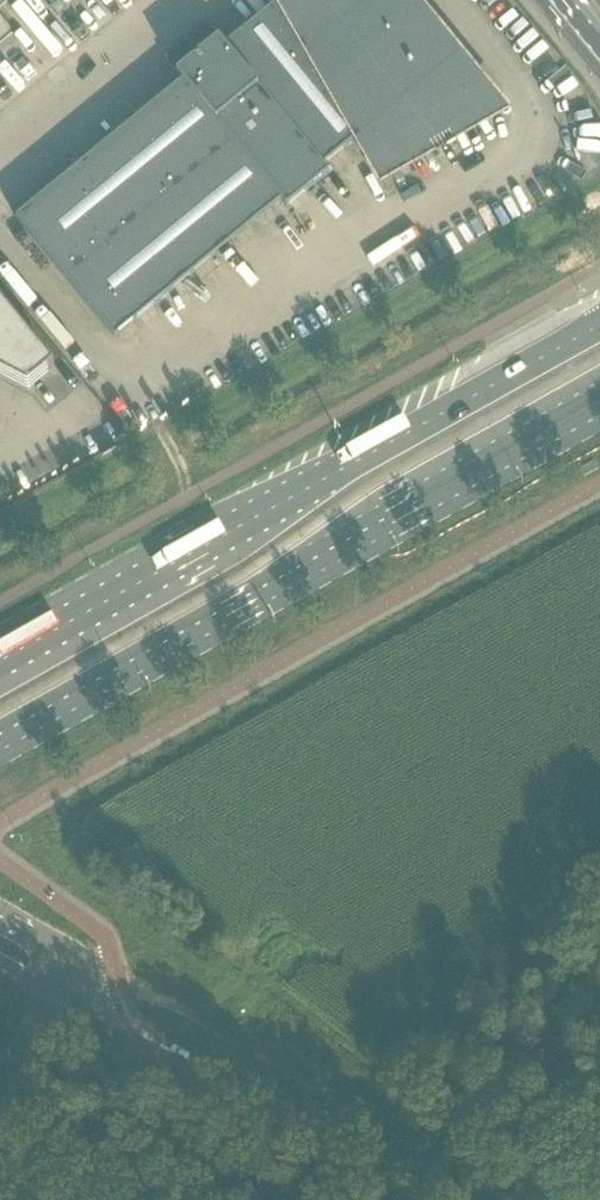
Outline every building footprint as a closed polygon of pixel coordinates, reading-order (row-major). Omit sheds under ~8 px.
[(192,36),(192,37),(191,38),(190,39),(190,40),(190,41),(191,42),(191,43),(168,63),(183,81),(16,219),(114,338),(281,201),(287,208),(329,173),(324,166),(363,134),(381,165),(489,104),(403,0),(281,0),(225,47),(210,28),(199,37),(198,36),(197,35),(196,35),(194,35),(193,36),(192,36)] [(0,301),(0,374),(28,388),(54,367),(0,301)]
